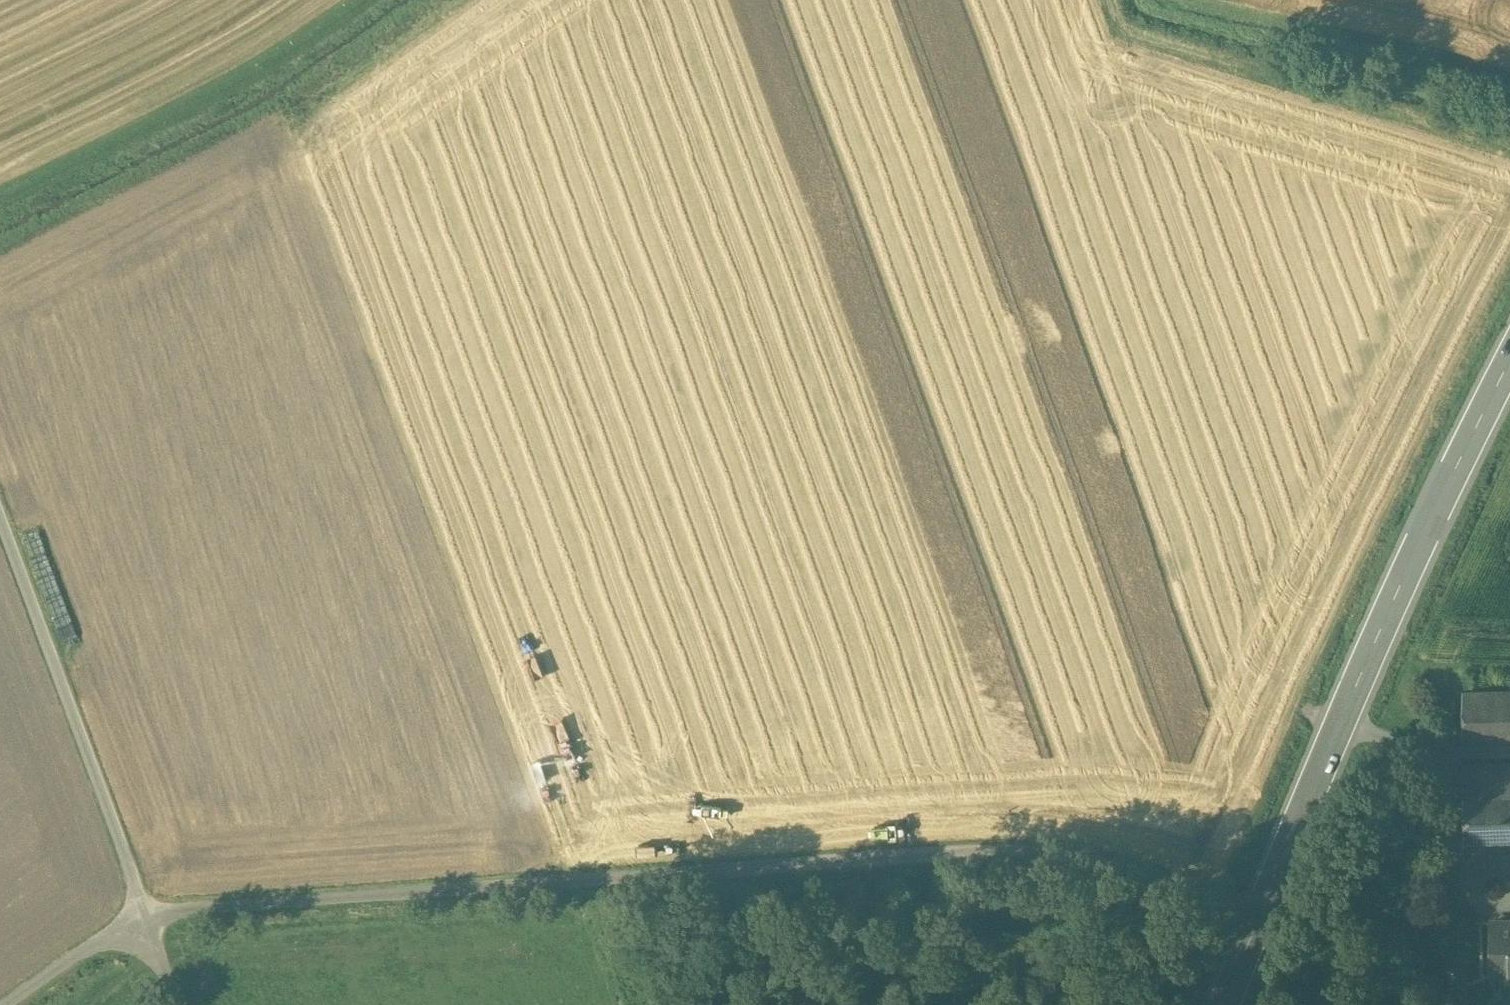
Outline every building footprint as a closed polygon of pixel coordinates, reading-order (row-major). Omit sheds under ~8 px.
[(1464,741),(1509,741),(1509,693),(1464,693),(1464,741)] [(1466,840),(1509,840),(1509,769),(1465,770),(1466,840)] [(1491,922),(1492,975),(1509,975),(1509,922),(1491,922)]
